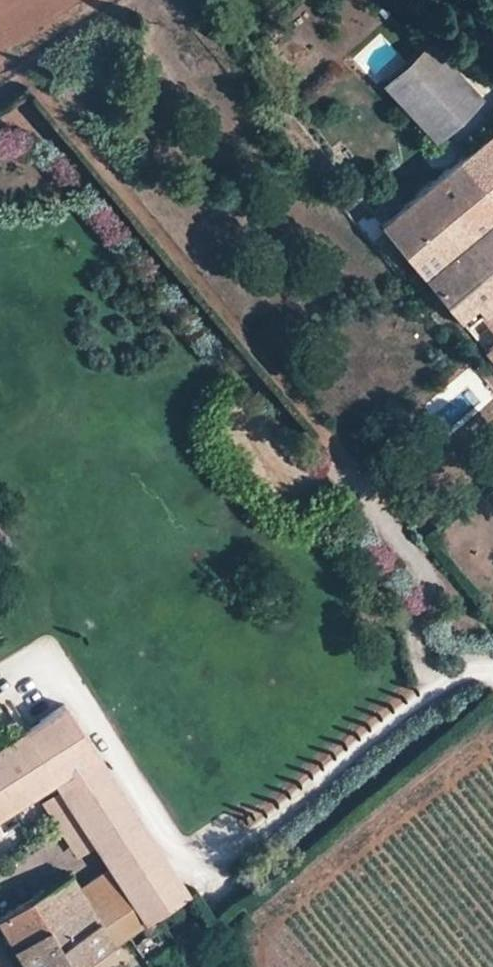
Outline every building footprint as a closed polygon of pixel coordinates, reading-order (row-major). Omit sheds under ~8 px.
[(420,9),(430,0),(411,0),(420,9)] [(380,77),(432,133),(477,91),(425,35),(380,77)] [(492,192),(492,119),(457,149),(492,192)] [(419,262),(492,201),(492,192),(457,149),(379,214),(419,262)] [(462,313),(492,287),(492,201),(419,262),(462,313)] [(492,350),(492,287),(462,313),(482,337),(492,350)] [(56,774),(65,788),(99,841),(114,866),(147,917),(157,912),(188,893),(63,705),(0,745),(0,809),(56,774)] [(42,803),(75,856),(99,841),(65,788),(42,803)] [(79,890),(112,940),(125,932),(147,917),(114,866),(79,890)] [(29,966),(70,966),(112,940),(79,890),(69,876),(0,919),(0,922),(29,966)] [(125,932),(132,944),(163,922),(157,912),(147,917),(125,932)]
